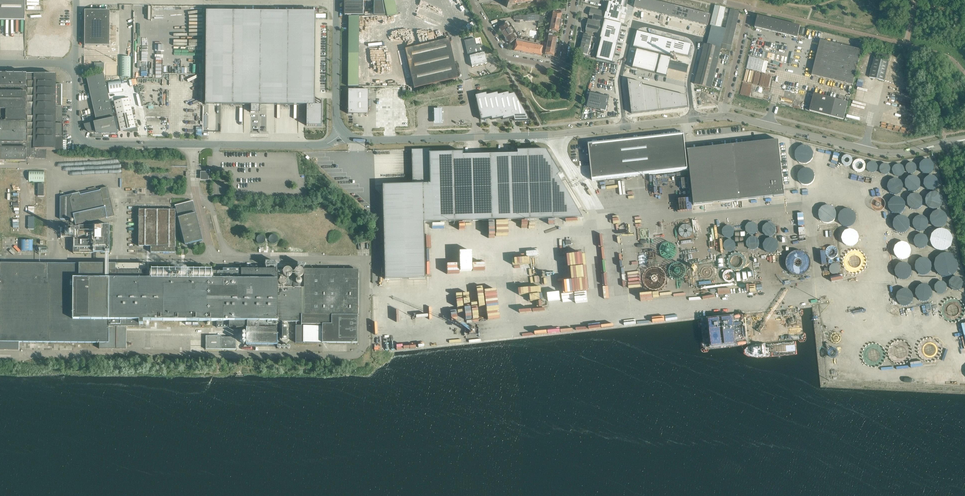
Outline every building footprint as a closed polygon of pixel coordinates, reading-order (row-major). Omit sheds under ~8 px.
[(25,20),(25,28),(35,28),(35,44),(68,44),(68,0),(0,0),(0,20),(25,20)] [(387,16),(397,14),(394,0),(383,0),(387,16)] [(604,19),(620,23),(621,23),(620,23),(622,13),(626,14),(625,14),(626,9),(627,10),(627,9),(626,9),(628,0),(612,0),(611,2),(609,1),(606,12),(604,19)] [(725,8),(715,6),(710,25),(720,28),(725,8)] [(591,8),(589,15),(593,16),(592,20),(603,23),(605,12),(591,8)] [(552,14),(552,18),(561,20),(561,19),(562,19),(562,17),(561,16),(561,14),(556,12),(556,9),(552,10),(551,11),(553,12),(552,14)] [(730,9),(721,48),(730,51),(731,50),(740,12),(730,9)] [(84,10),(84,45),(109,45),(109,10),(84,10)] [(205,103),(205,105),(206,105),(206,104),(251,104),(251,112),(259,113),(260,105),(306,105),(306,126),(317,126),(321,126),(321,120),(322,100),(321,100),(321,105),(317,105),(314,105),(314,69),(315,12),(288,12),(287,12),(237,12),(206,11),(205,103)] [(705,13),(702,24),(708,25),(710,15),(705,13)] [(800,26),(758,16),(755,27),(797,38),(800,26)] [(552,18),(550,25),(559,27),(560,24),(561,25),(561,22),(560,22),(561,20),(552,18)] [(588,19),(586,30),(600,34),(603,23),(592,20),(588,19)] [(605,20),(600,38),(602,38),(601,39),(618,43),(622,24),(605,20)] [(500,26),(498,27),(499,29),(499,30),(499,31),(500,33),(501,32),(501,33),(509,28),(505,22),(500,25),(501,26),(500,26)] [(509,28),(501,33),(502,35),(503,37),(504,37),(505,39),(513,34),(509,28)] [(637,31),(633,47),(647,50),(651,35),(637,31)] [(505,39),(506,42),(507,41),(507,42),(508,42),(509,44),(516,39),(513,34),(505,39)] [(547,41),(556,43),(557,43),(558,40),(557,40),(557,39),(556,39),(557,37),(552,36),(552,35),(548,34),(548,38),(547,41)] [(583,40),(583,41),(591,43),(592,36),(589,35),(588,35),(584,34),(584,37),(583,40)] [(651,35),(647,50),(661,54),(665,38),(651,35)] [(464,53),(475,51),(474,47),(478,47),(476,37),(466,39),(467,43),(462,43),(464,53)] [(665,38),(661,54),(670,56),(671,53),(673,53),(676,41),(665,38)] [(449,39),(405,49),(414,88),(458,78),(449,39)] [(601,39),(597,59),(613,63),(618,43),(601,39)] [(514,49),(515,51),(520,52),(521,52),(522,43),(522,42),(523,41),(517,40),(516,41),(514,49)] [(861,50),(848,46),(842,45),(843,43),(841,43),(840,45),(820,40),(812,75),(827,79),(827,81),(828,81),(829,79),(853,85),(861,50)] [(520,52),(528,54),(534,55),(534,54),(536,43),(523,41),(522,42),(522,43),(521,52),(520,52)] [(546,48),(555,50),(555,48),(556,48),(557,45),(556,45),(556,43),(547,41),(546,48)] [(581,47),(589,49),(591,43),(583,41),(582,43),(581,47)] [(676,41),(673,53),(689,57),(692,45),(676,41)] [(703,47),(694,84),(711,88),(721,48),(707,45),(704,44),(703,47)] [(536,45),(534,54),(539,55),(541,54),(541,53),(542,51),(542,46),(536,45)] [(581,47),(579,53),(583,54),(584,54),(588,55),(589,49),(581,47)] [(863,47),(857,73),(876,78),(878,71),(883,52),(863,47)] [(637,49),(633,68),(655,73),(660,55),(637,49)] [(883,52),(878,71),(892,75),(897,55),(883,52)] [(484,53),(469,56),(472,67),(486,63),(484,53)] [(661,55),(657,73),(667,76),(668,68),(687,73),(688,65),(689,65),(670,61),(671,58),(661,55)] [(348,86),(358,86),(358,57),(354,57),(354,60),(349,60),(348,86)] [(103,73),(87,77),(97,121),(113,117),(105,83),(103,73)] [(857,73),(852,93),(871,98),(876,78),(857,73)] [(26,150),(26,74),(0,74),(0,149),(26,150)] [(26,74),(26,150),(46,150),(62,150),(62,136),(63,136),(63,124),(62,124),(62,106),(62,96),(62,84),(56,84),(55,84),(55,75),(32,75),(32,74),(26,74)] [(643,83),(628,79),(629,91),(643,89),(642,85),(643,85),(643,83)] [(643,85),(642,85),(643,89),(644,96),(645,103),(646,112),(660,110),(657,89),(643,85)] [(643,89),(629,91),(630,98),(644,96),(643,89)] [(665,91),(657,89),(660,110),(667,110),(665,91)] [(353,115),(353,114),(368,114),(368,90),(348,90),(348,109),(347,109),(347,110),(348,110),(348,114),(353,114),(353,115)] [(672,92),(665,91),(667,110),(674,109),(672,92)] [(590,92),(587,107),(606,112),(610,97),(590,92)] [(679,94),(672,92),(674,109),(681,108),(679,94)] [(480,120),(490,118),(491,118),(485,95),(486,95),(485,93),(474,96),(480,120)] [(491,118),(490,118),(491,120),(501,117),(502,117),(497,95),(496,93),(486,95),(485,95),(491,118)] [(507,93),(497,95),(502,117),(501,117),(502,120),(513,117),(508,95),(507,93)] [(844,119),(848,102),(834,98),(835,96),(832,96),(832,98),(814,93),(810,111),(844,119)] [(852,93),(845,119),(865,124),(871,98),(852,93)] [(513,117),(513,121),(529,120),(513,94),(508,95),(513,117)] [(687,96),(679,94),(681,108),(689,107),(687,96)] [(644,96),(630,98),(631,105),(645,103),(644,96)] [(114,101),(116,111),(131,108),(129,98),(114,101)] [(645,103),(631,105),(632,114),(646,112),(645,103)] [(116,111),(120,131),(124,130),(125,131),(137,131),(136,127),(135,127),(131,108),(116,111)] [(160,121),(160,110),(147,109),(147,121),(160,121)] [(441,109),(434,109),(434,114),(434,124),(442,123),(442,114),(441,109)] [(118,133),(114,118),(84,124),(84,126),(85,128),(86,130),(88,131),(89,132),(91,133),(93,133),(118,133)] [(150,123),(150,135),(165,135),(165,123),(150,123)] [(688,170),(684,133),(639,138),(634,138),(588,143),(591,169),(592,176),(592,180),(688,170)] [(778,140),(688,150),(693,205),(784,195),(784,188),(778,140)] [(0,149),(0,161),(20,162),(27,162),(27,159),(46,159),(46,150),(26,150),(0,149)] [(425,278),(423,222),(583,218),(558,175),(561,174),(561,172),(560,172),(547,151),(547,150),(518,151),(516,151),(516,152),(517,152),(517,154),(462,155),(462,154),(462,152),(461,152),(430,153),(429,153),(429,149),(411,150),(412,185),(383,186),(383,185),(382,185),(382,186),(385,279),(425,278)] [(921,172),(932,174),(934,161),(922,159),(921,172)] [(867,166),(874,172),(879,166),(871,161),(867,166)] [(900,176),(905,167),(896,163),(892,172),(900,176)] [(207,176),(211,176),(211,169),(207,169),(204,169),(204,172),(204,174),(203,174),(202,175),(202,176),(202,177),(203,177),(203,178),(204,178),(205,178),(206,178),(206,177),(207,176)] [(29,171),(29,182),(44,182),(44,178),(44,174),(44,171),(29,171)] [(800,176),(801,188),(813,187),(812,175),(800,176)] [(925,188),(936,189),(938,176),(927,175),(925,188)] [(908,190),(919,189),(918,176),(907,177),(908,190)] [(903,189),(898,177),(886,183),(892,195),(903,189)] [(228,183),(212,182),(212,194),(227,195),(228,183)] [(60,219),(74,219),(75,225),(114,216),(108,187),(100,189),(101,190),(99,190),(99,188),(60,197),(60,219)] [(931,191),(925,205),(938,210),(943,195),(931,191)] [(909,194),(909,206),(921,207),(922,195),(909,194)] [(890,197),(890,212),(903,212),(903,197),(890,197)] [(824,224),(836,222),(831,198),(819,200),(824,224)] [(819,199),(812,200),(815,223),(822,222),(819,199)] [(192,201),(175,205),(185,244),(202,240),(192,201)] [(175,210),(138,209),(138,246),(150,246),(150,252),(175,253),(175,210)] [(946,226),(946,211),(933,210),(932,226),(946,226)] [(894,230),(905,232),(908,217),(896,215),(894,230)] [(915,229),(926,229),(926,216),(915,216),(915,229)] [(761,231),(771,237),(777,228),(767,221),(761,231)] [(747,223),(747,233),(757,233),(757,223),(747,223)] [(78,225),(78,228),(78,231),(93,231),(93,233),(85,232),(85,236),(93,236),(93,240),(73,240),(73,253),(93,253),(93,252),(109,252),(110,225),(78,225)] [(679,225),(679,239),(693,239),(693,225),(679,225)] [(639,229),(643,242),(655,239),(651,226),(639,229)] [(723,236),(733,237),(734,227),(723,226),(723,236)] [(954,232),(936,228),(931,247),(949,251),(954,232)] [(851,246),(861,251),(868,235),(858,231),(851,246)] [(924,248),(928,237),(917,233),(913,245),(924,248)] [(748,237),(749,249),(758,249),(757,237),(748,237)] [(774,254),(780,242),(768,237),(763,249),(774,254)] [(32,251),(32,240),(21,240),(21,250),(32,251)] [(725,240),(725,250),(735,250),(735,240),(725,240)] [(900,246),(898,246),(896,255),(908,257),(911,246),(900,244),(900,246)] [(646,285),(653,289),(658,289),(664,287),(668,282),(667,273),(676,279),(682,279),(686,273),(686,268),(685,264),(679,261),(683,254),(680,245),(675,245),(671,247),(668,251),(668,255),(666,258),(665,258),(665,262),(663,265),(667,268),(665,268),(666,270),(660,266),(654,267),(649,268),(644,275),(644,279),(646,285)] [(826,255),(835,257),(837,248),(828,245),(826,255)] [(748,251),(747,260),(756,261),(757,252),(748,251)] [(787,265),(790,273),(802,274),(802,272),(809,269),(810,261),(805,251),(797,251),(787,255),(787,265)] [(952,278),(960,258),(942,251),(933,270),(952,278)] [(916,260),(919,274),(931,271),(927,257),(916,260)] [(9,350),(9,342),(99,343),(99,349),(126,349),(126,341),(119,341),(119,327),(139,327),(139,324),(143,324),(143,321),(217,321),(217,328),(246,328),(246,345),(277,345),(277,321),(295,321),(295,342),(322,343),(357,343),(358,315),(304,315),(304,288),(277,288),(277,269),(265,269),(223,269),(223,279),(175,279),(176,271),(145,271),(146,264),(109,264),(19,263),(0,263),(0,350),(9,350)] [(839,263),(829,264),(831,273),(841,272),(839,263)] [(909,278),(910,263),(896,263),(896,278),(909,278)] [(286,278),(288,278),(289,277),(290,276),(291,274),(291,272),(290,271),(289,270),(287,269),(285,269),(284,270),(283,271),(282,273),(282,275),(283,276),(284,278),(286,278)] [(297,278),(299,278),(301,277),(302,276),(302,274),(302,273),(301,271),(300,270),(298,270),(297,270),(295,270),(294,272),(293,273),(293,275),(294,277),(296,278),(297,278)] [(737,273),(738,281),(748,279),(746,271),(742,272),(742,275),(743,275),(743,278),(741,278),(740,272),(737,273)] [(960,276),(950,278),(953,290),(963,288),(960,276)] [(282,286),(284,286),(285,286),(287,284),(287,283),(287,281),(286,280),(285,279),(284,278),(282,278),(281,279),(280,280),(279,281),(279,283),(280,284),(281,286),(282,286)] [(731,288),(730,278),(720,279),(721,289),(731,288)] [(946,281),(936,282),(936,292),(946,291),(946,281)] [(930,300),(930,284),(917,284),(917,300),(930,300)] [(910,306),(914,291),(900,288),(896,303),(910,306)] [(282,323),(278,326),(278,330),(281,333),(286,333),(289,330),(289,326),(286,323),(282,323)] [(286,334),(281,334),(278,337),(278,341),(281,344),(286,344),(289,341),(289,337),(286,334)] [(221,336),(206,336),(206,349),(236,349),(236,337),(221,337),(221,336)]
